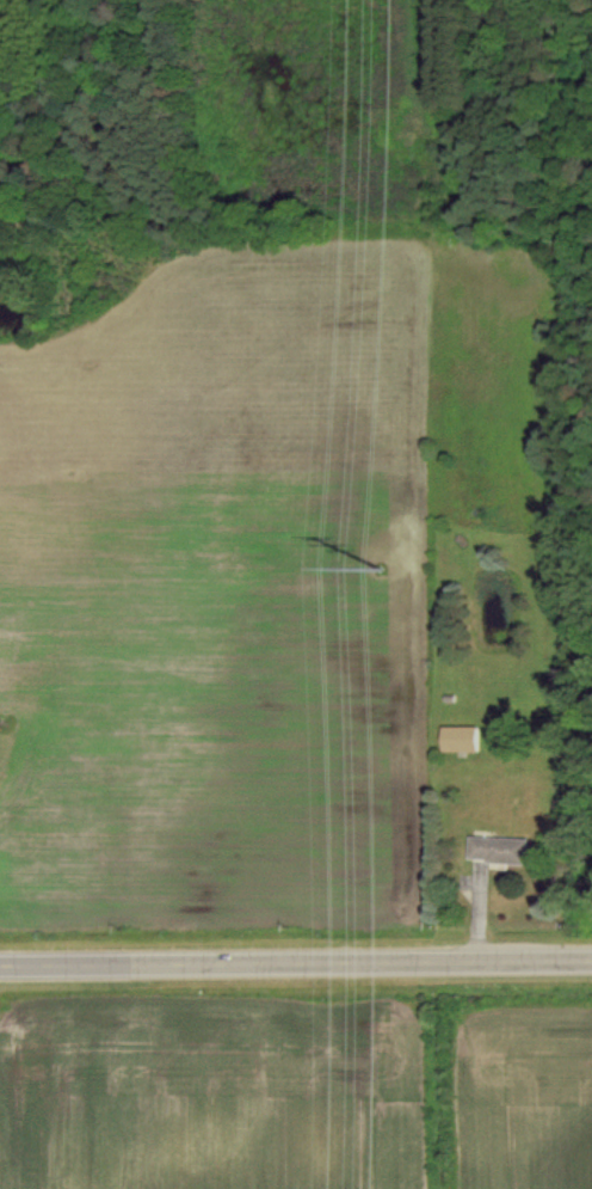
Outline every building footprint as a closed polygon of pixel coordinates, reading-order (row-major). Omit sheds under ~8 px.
[(475,725),(440,726),(441,751),(476,751),(475,725)] [(525,862),(526,838),(468,837),(467,861),(525,862)]
